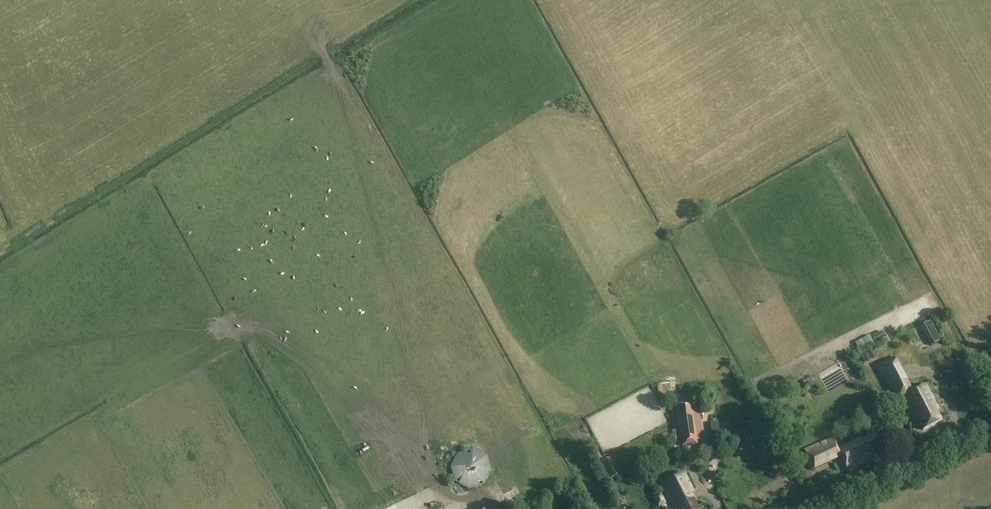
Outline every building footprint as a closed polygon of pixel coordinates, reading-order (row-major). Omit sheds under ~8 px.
[(894,357),(876,367),(882,379),(885,378),(890,387),(887,389),(894,402),(902,397),(911,414),(912,414),(913,416),(912,416),(915,421),(918,420),(923,430),(942,421),(936,410),(939,409),(936,403),(934,404),(932,400),(934,399),(926,384),(912,392),(894,357)] [(697,444),(694,418),(679,420),(679,424),(678,424),(679,434),(681,434),(683,446),(697,444)] [(842,456),(848,471),(871,460),(870,457),(882,452),(875,435),(862,441),(861,438),(838,449),(833,438),(820,445),(819,444),(804,450),(806,457),(812,470),(842,456)] [(458,453),(450,467),(455,482),(469,489),(484,485),(492,471),(487,456),(473,448),(458,453)] [(609,459),(600,464),(608,481),(618,476),(609,459)] [(690,491),(693,490),(684,472),(662,483),(674,508),(677,507),(678,508),(698,508),(690,491)]
